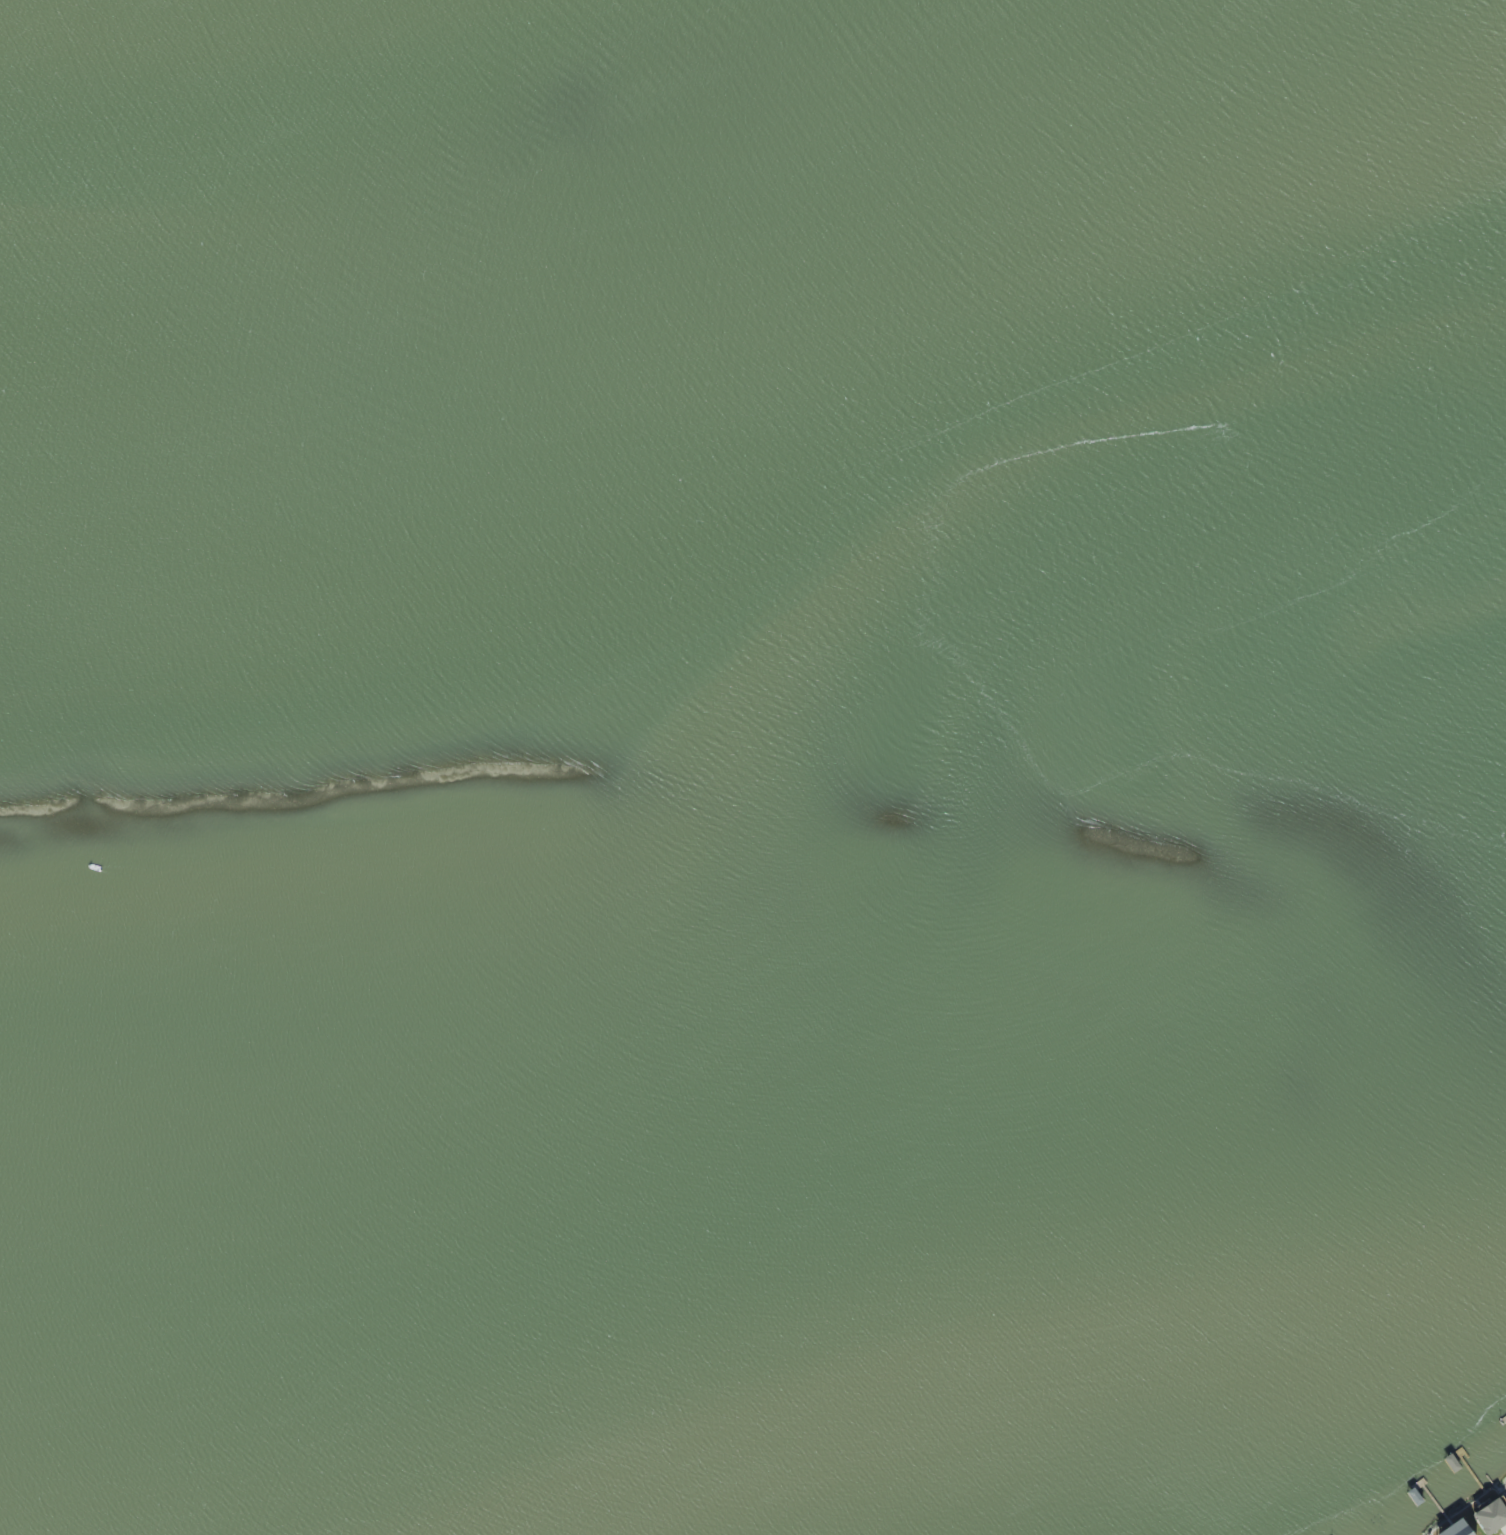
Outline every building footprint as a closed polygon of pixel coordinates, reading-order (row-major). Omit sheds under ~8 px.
[(1485,1534),(1489,1534),(1505,1524),(1505,1503),(1500,1494),(1471,1513),(1485,1534)] [(1461,1518),(1437,1534),(1473,1534),(1461,1518)]
